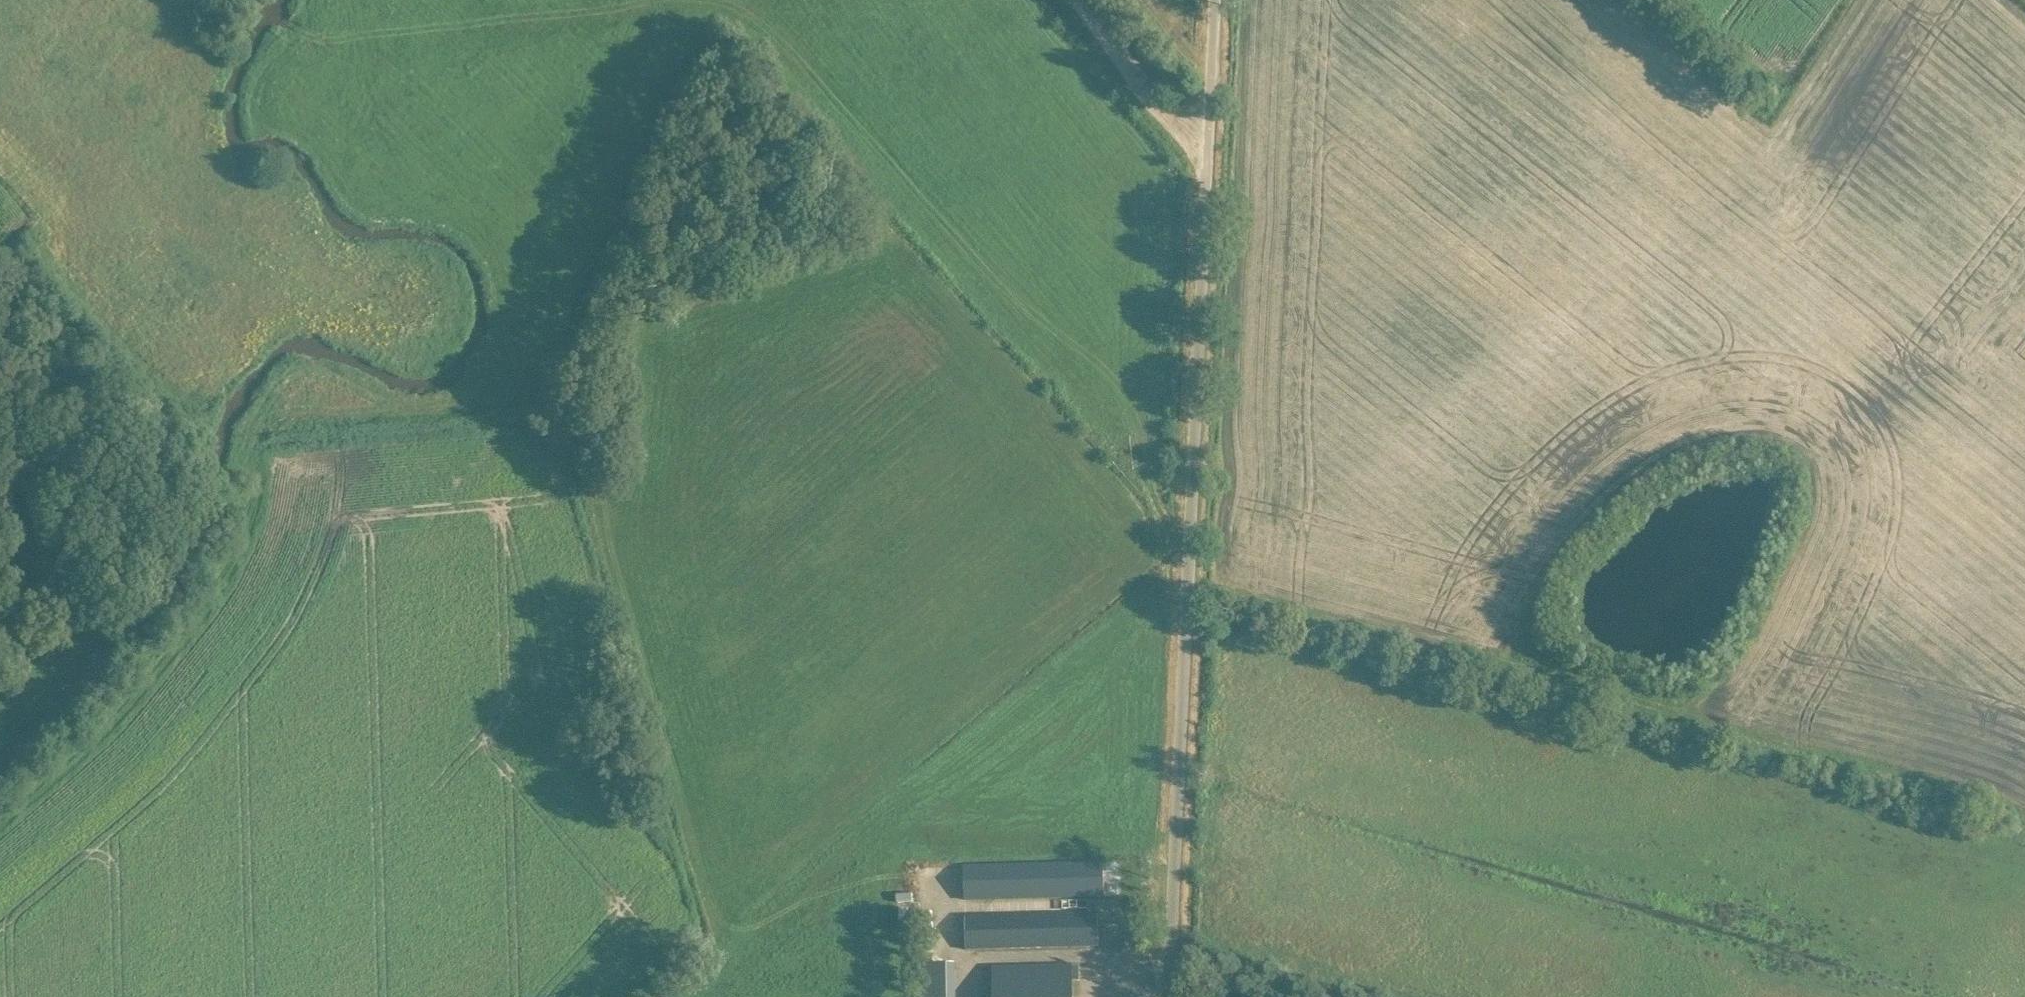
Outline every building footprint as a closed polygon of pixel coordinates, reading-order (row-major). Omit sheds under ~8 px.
[(965,901),(1085,897),(1105,896),(1103,863),(964,867),(965,901)] [(967,912),(991,910),(990,901),(966,903),(967,912)] [(966,950),(1079,947),(1099,946),(1098,912),(965,916),(966,950)] [(923,964),(923,996),(947,996),(947,963),(923,964)] [(1072,965),(995,967),(994,996),(1073,996),(1072,965)]
